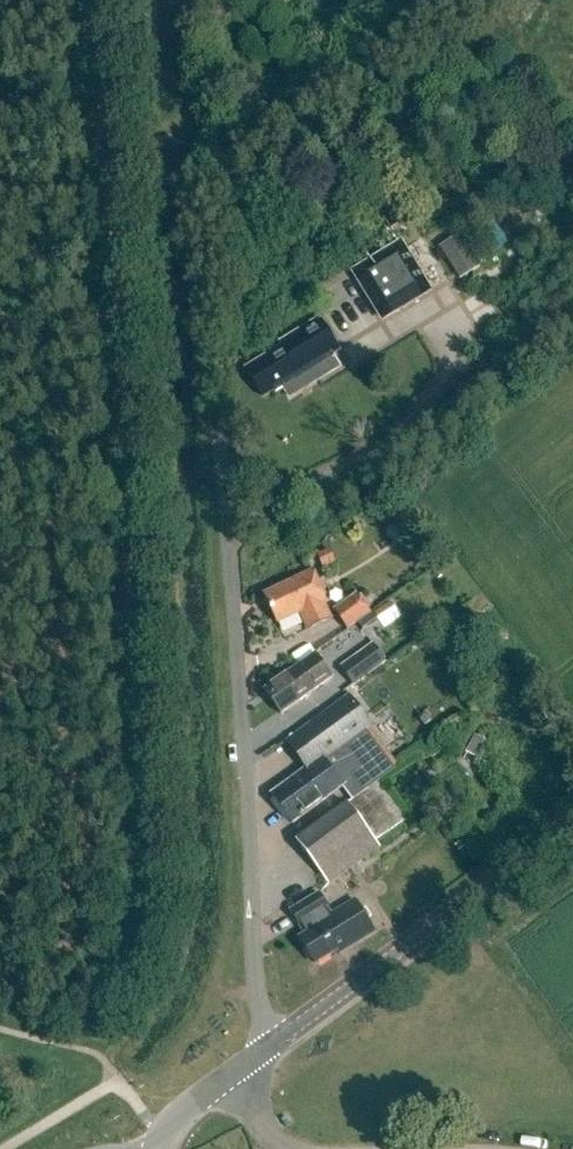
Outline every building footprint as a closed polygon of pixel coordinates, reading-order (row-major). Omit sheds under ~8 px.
[(481,267),(461,236),(440,249),(460,280),(481,267)] [(429,291),(401,245),(355,273),(383,319),(429,291)] [(283,346),(246,366),(262,395),(274,388),(275,391),(283,387),(289,397),(320,380),(312,367),(339,352),(322,320),(281,342),(283,346)] [(419,532),(411,520),(400,527),(409,539),(419,532)] [(323,569),(335,564),(329,550),(317,555),(323,569)] [(316,571),(263,593),(276,623),(300,613),(307,628),(332,617),(326,603),(329,602),(316,571)] [(347,631),(372,614),(358,593),(333,610),(347,631)] [(393,640),(382,648),(389,658),(400,650),(393,640)] [(354,687),(386,664),(372,644),(340,667),(354,687)] [(316,651),(265,687),(282,711),(305,695),(310,694),(312,690),(333,675),(316,651)] [(375,728),(351,694),(288,739),(307,767),(272,792),(292,821),(343,786),(352,799),(380,782),(396,771),(369,732),(375,728)] [(482,763),(491,747),(475,738),(466,753),(482,763)] [(406,820),(380,782),(352,799),(296,839),(327,884),(380,847),(376,841),(406,820)] [(328,915),(316,894),(292,908),(307,932),(300,937),(315,961),(339,947),(341,950),(374,931),(354,899),(328,915)]
